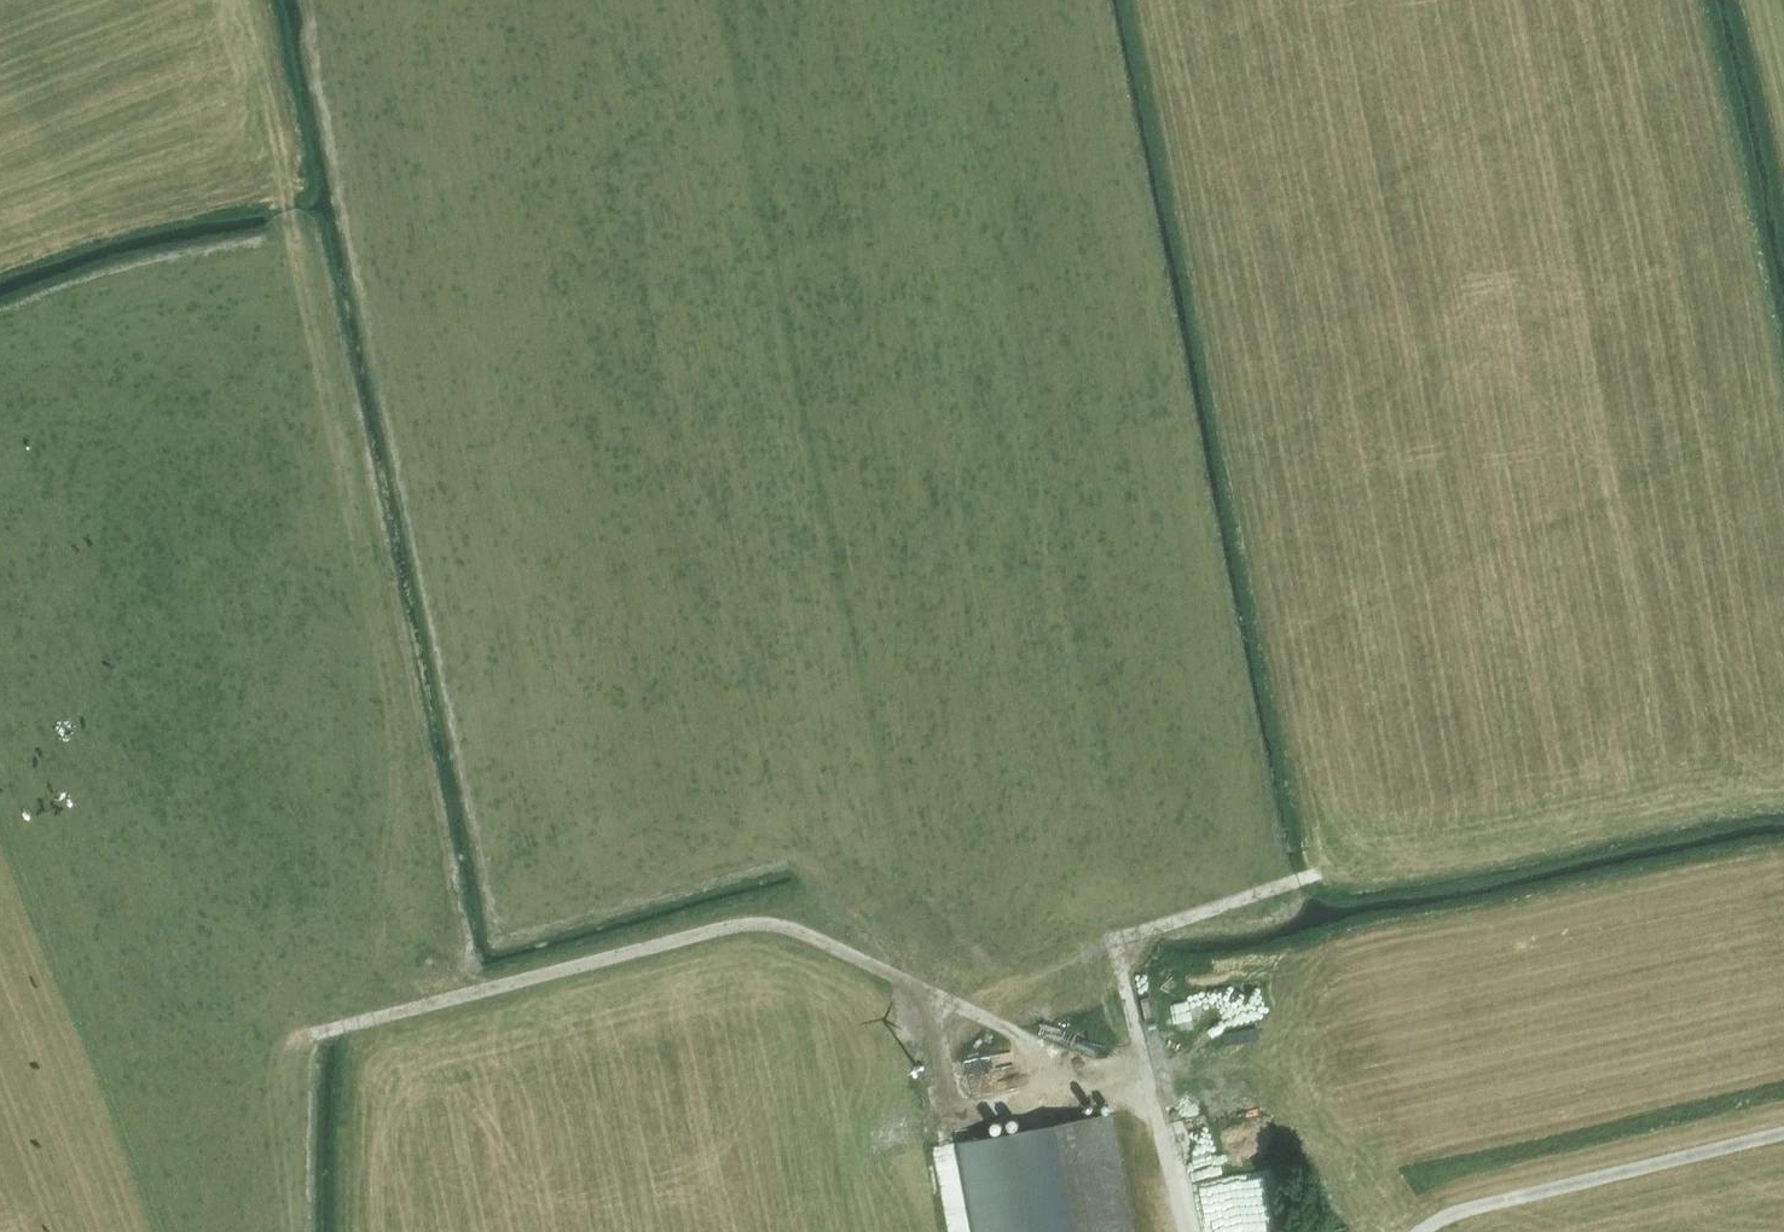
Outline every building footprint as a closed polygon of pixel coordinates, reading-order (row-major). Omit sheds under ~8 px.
[(1112,1113),(964,1141),(982,1231),(1134,1231),(1112,1113)] [(1205,1209),(1277,1191),(1270,1164),(1199,1182),(1205,1209)]
